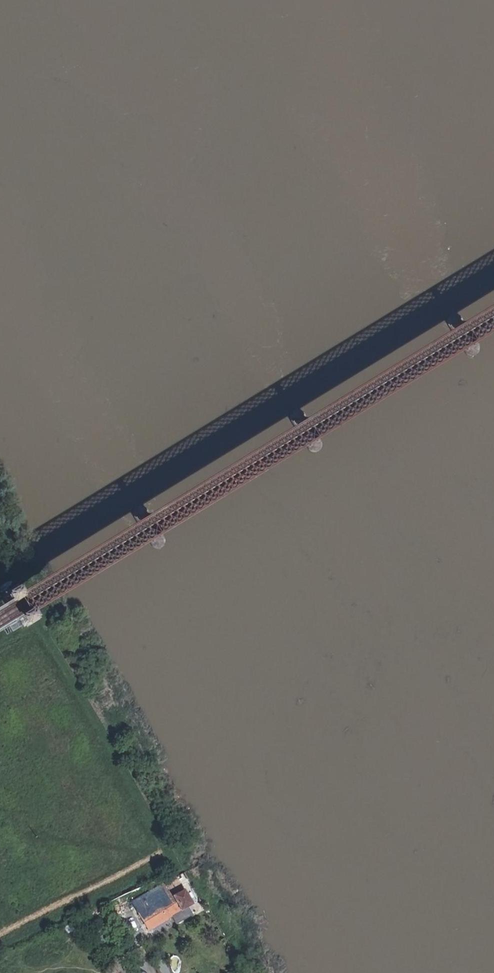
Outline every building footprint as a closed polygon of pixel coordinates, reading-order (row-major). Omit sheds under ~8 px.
[(175,888),(132,915),(148,942),(191,914),(175,888)]
